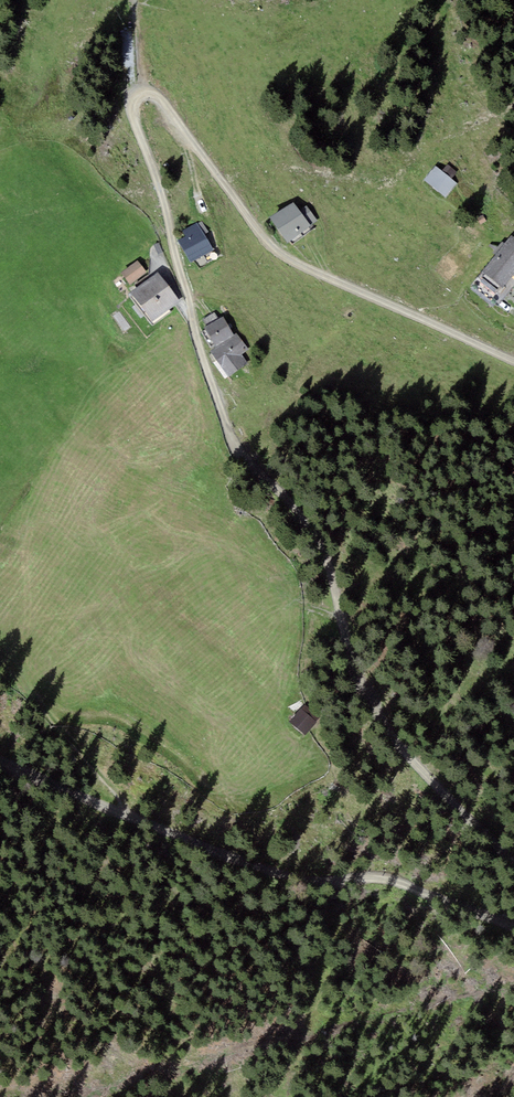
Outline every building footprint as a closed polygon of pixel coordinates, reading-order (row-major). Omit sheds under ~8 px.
[(442,171),(451,178),(457,172),(447,164),(442,171)] [(442,171),(436,166),(424,181),(446,198),(458,183),(451,178),(442,171)] [(293,201),(270,217),(287,241),(317,220),(306,205),(299,210),(293,201)] [(179,240),(192,262),(213,250),(204,234),(198,224),(198,222),(182,231),(185,236),(179,240)] [(202,222),(198,224),(204,234),(208,232),(202,222)] [(512,235),(477,276),(498,294),(513,276),(513,237),(512,235)] [(138,260),(121,273),(130,284),(147,271),(138,260)] [(131,292),(152,321),(180,301),(158,272),(131,292)] [(203,319),(206,326),(218,319),(215,313),(203,319)] [(206,326),(204,327),(215,347),(235,336),(234,334),(224,316),(218,319),(206,326)] [(236,333),(234,334),(235,336),(215,347),(210,351),(227,378),(248,364),(242,354),(248,349),(236,333)] [(289,719),(305,734),(317,721),(302,706),(289,719)]
